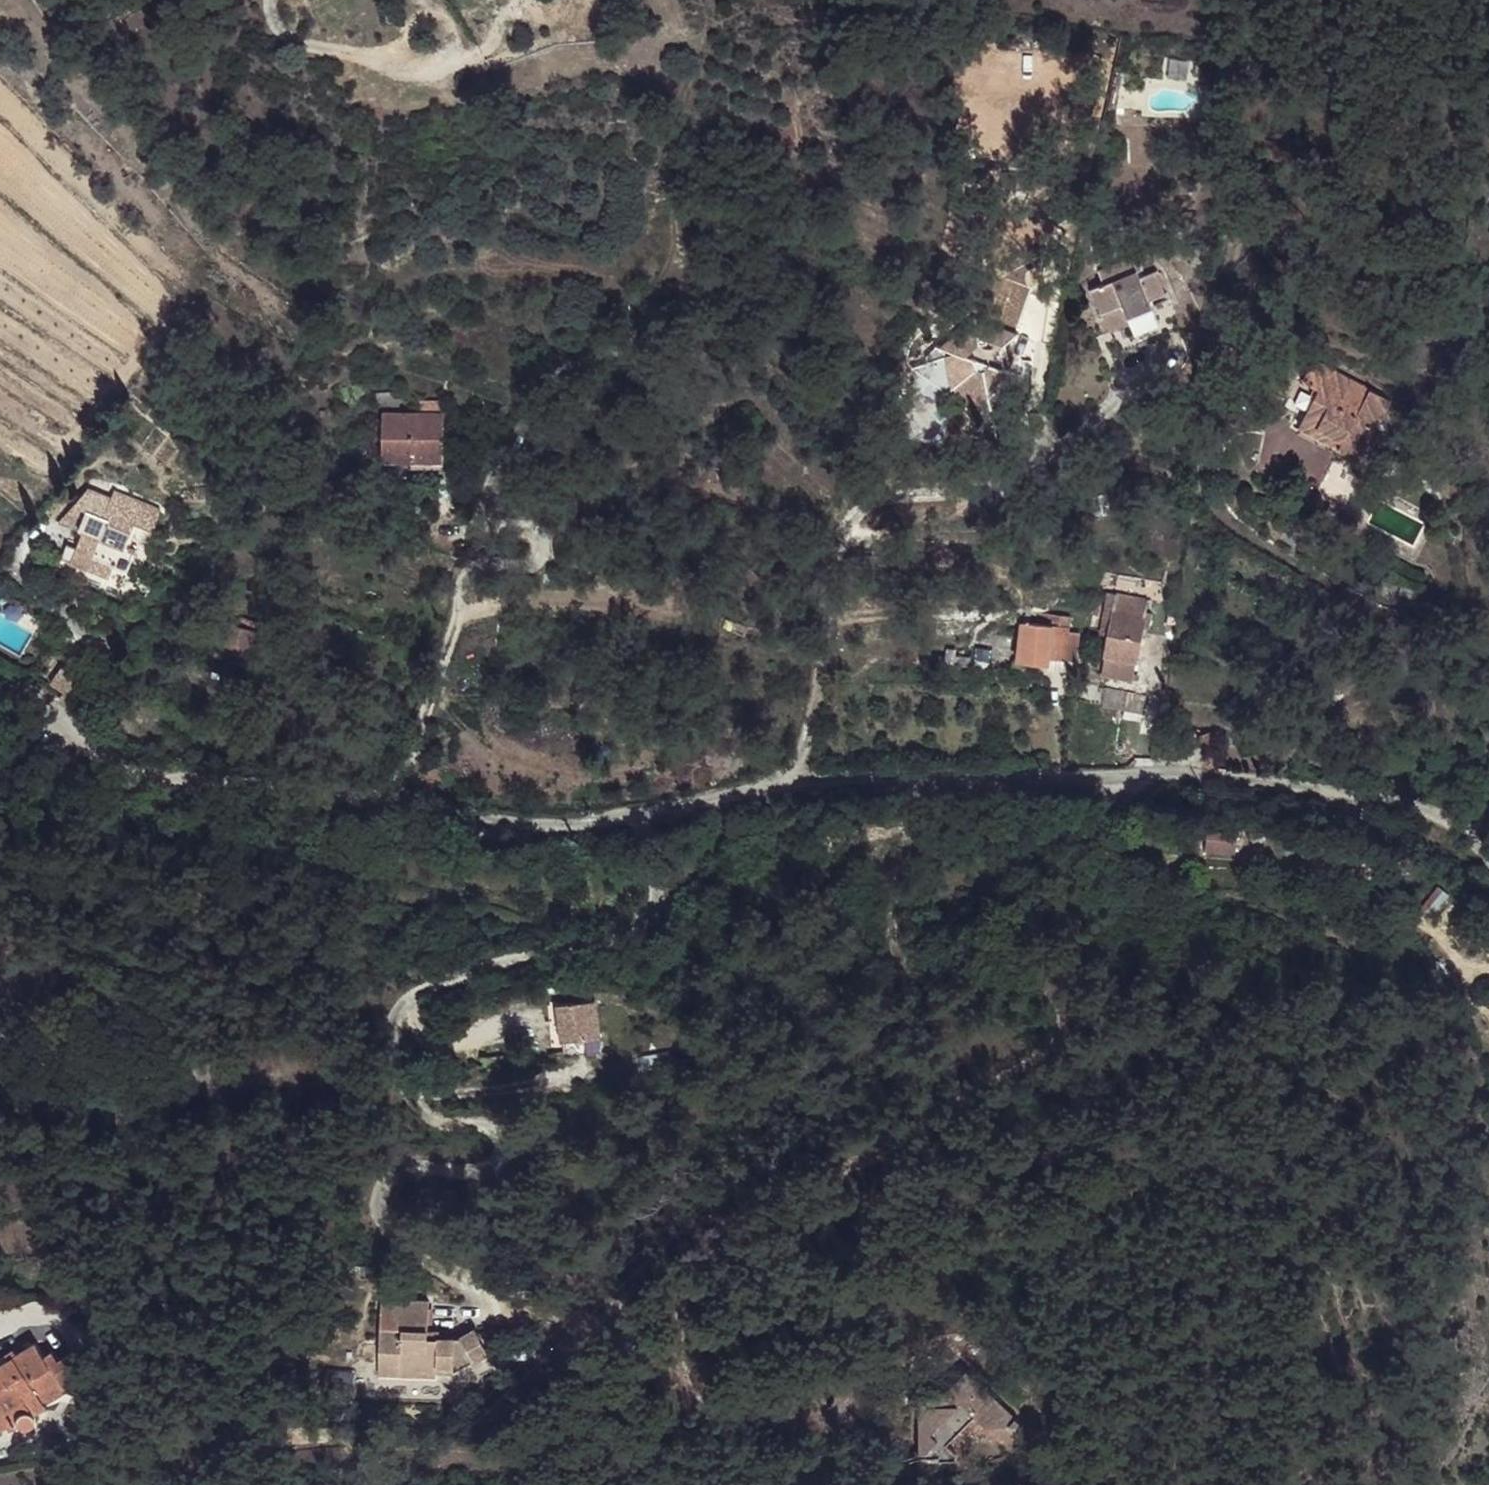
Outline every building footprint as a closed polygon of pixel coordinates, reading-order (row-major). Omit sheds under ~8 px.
[(907,107),(895,104),(894,119),(907,121),(907,107)] [(1105,298),(1089,305),(1100,332),(1121,323),(1128,341),(1133,350),(1161,338),(1153,315),(1163,312),(1151,288),(1137,295),(1133,287),(1143,282),(1139,271),(1100,286),(1105,298)] [(1010,326),(972,311),(934,339),(951,356),(946,391),(986,406),(985,387),(1005,368),(968,352),(983,334),(997,341),(1010,326)] [(1121,323),(1100,332),(1109,351),(1128,341),(1121,323)] [(1391,396),(1318,355),(1307,374),(1324,384),(1302,423),(1358,454),(1391,396)] [(442,425),(386,421),(384,456),(410,461),(442,460),(442,425)] [(442,460),(410,461),(412,470),(442,472),(442,460)] [(110,493),(92,483),(80,501),(91,506),(82,528),(88,530),(127,547),(135,522),(150,526),(158,505),(113,485),(110,493)] [(91,506),(80,501),(62,524),(82,528),(91,506)] [(127,547),(88,530),(80,553),(94,558),(117,568),(127,571),(135,549),(127,547)] [(94,558),(80,553),(76,564),(92,571),(94,558)] [(117,568),(94,558),(92,571),(114,580),(117,568)] [(1145,610),(1114,605),(1102,670),(1133,676),(1145,610)] [(1024,619),(1020,656),(1055,659),(1059,622),(1024,619)] [(258,636),(223,624),(218,643),(253,654),(258,636)] [(85,682),(74,676),(61,700),(73,708),(85,682)] [(1238,825),(1239,852),(1266,851),(1265,824),(1238,825)] [(1204,851),(1235,853),(1236,827),(1205,825),(1204,851)] [(594,1002),(558,1005),(560,1040),(596,1037),(594,1002)] [(395,1319),(381,1317),(380,1385),(439,1380),(451,1380),(485,1363),(470,1338),(452,1345),(428,1342),(425,1309),(397,1307),(395,1319)] [(0,1355),(0,1405),(7,1417),(17,1412),(28,1415),(38,1409),(27,1389),(58,1367),(34,1333),(0,1355)] [(939,1401),(917,1401),(921,1415),(923,1462),(933,1467),(959,1467),(953,1450),(977,1427),(1026,1430),(970,1375),(939,1401)]
